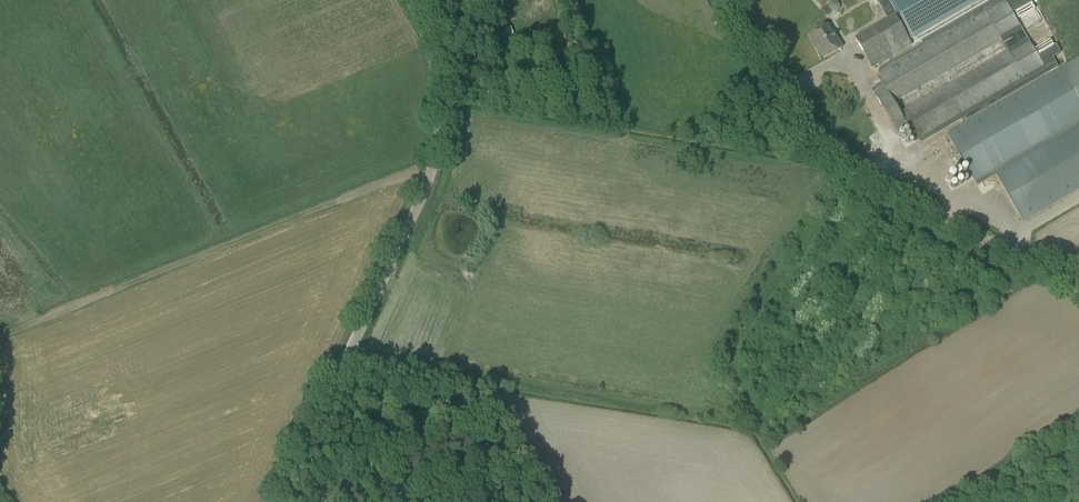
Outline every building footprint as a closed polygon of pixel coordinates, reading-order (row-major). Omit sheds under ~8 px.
[(1055,45),(1053,46),(1050,40),(1033,50),(1012,14),(1014,12),(1018,19),(1035,9),(1029,0),(993,0),(921,41),(923,45),(877,71),(879,74),(876,76),(883,88),(873,94),(897,134),(907,128),(915,142),(919,139),(920,143),(965,117),(966,119),(1058,66),(1053,58),(1060,53),(1055,45)] [(887,20),(895,16),(896,15),(911,39),(979,0),(876,0),(887,20)] [(887,20),(855,39),(872,68),(911,45),(895,16),(887,20)] [(817,47),(824,59),(841,49),(832,33),(830,34),(825,26),(808,36),(815,48),(817,47)] [(563,33),(551,38),(554,46),(567,42),(563,33)] [(1023,222),(1078,189),(1078,58),(1060,69),(947,135),(977,186),(995,175),(1023,222)]
